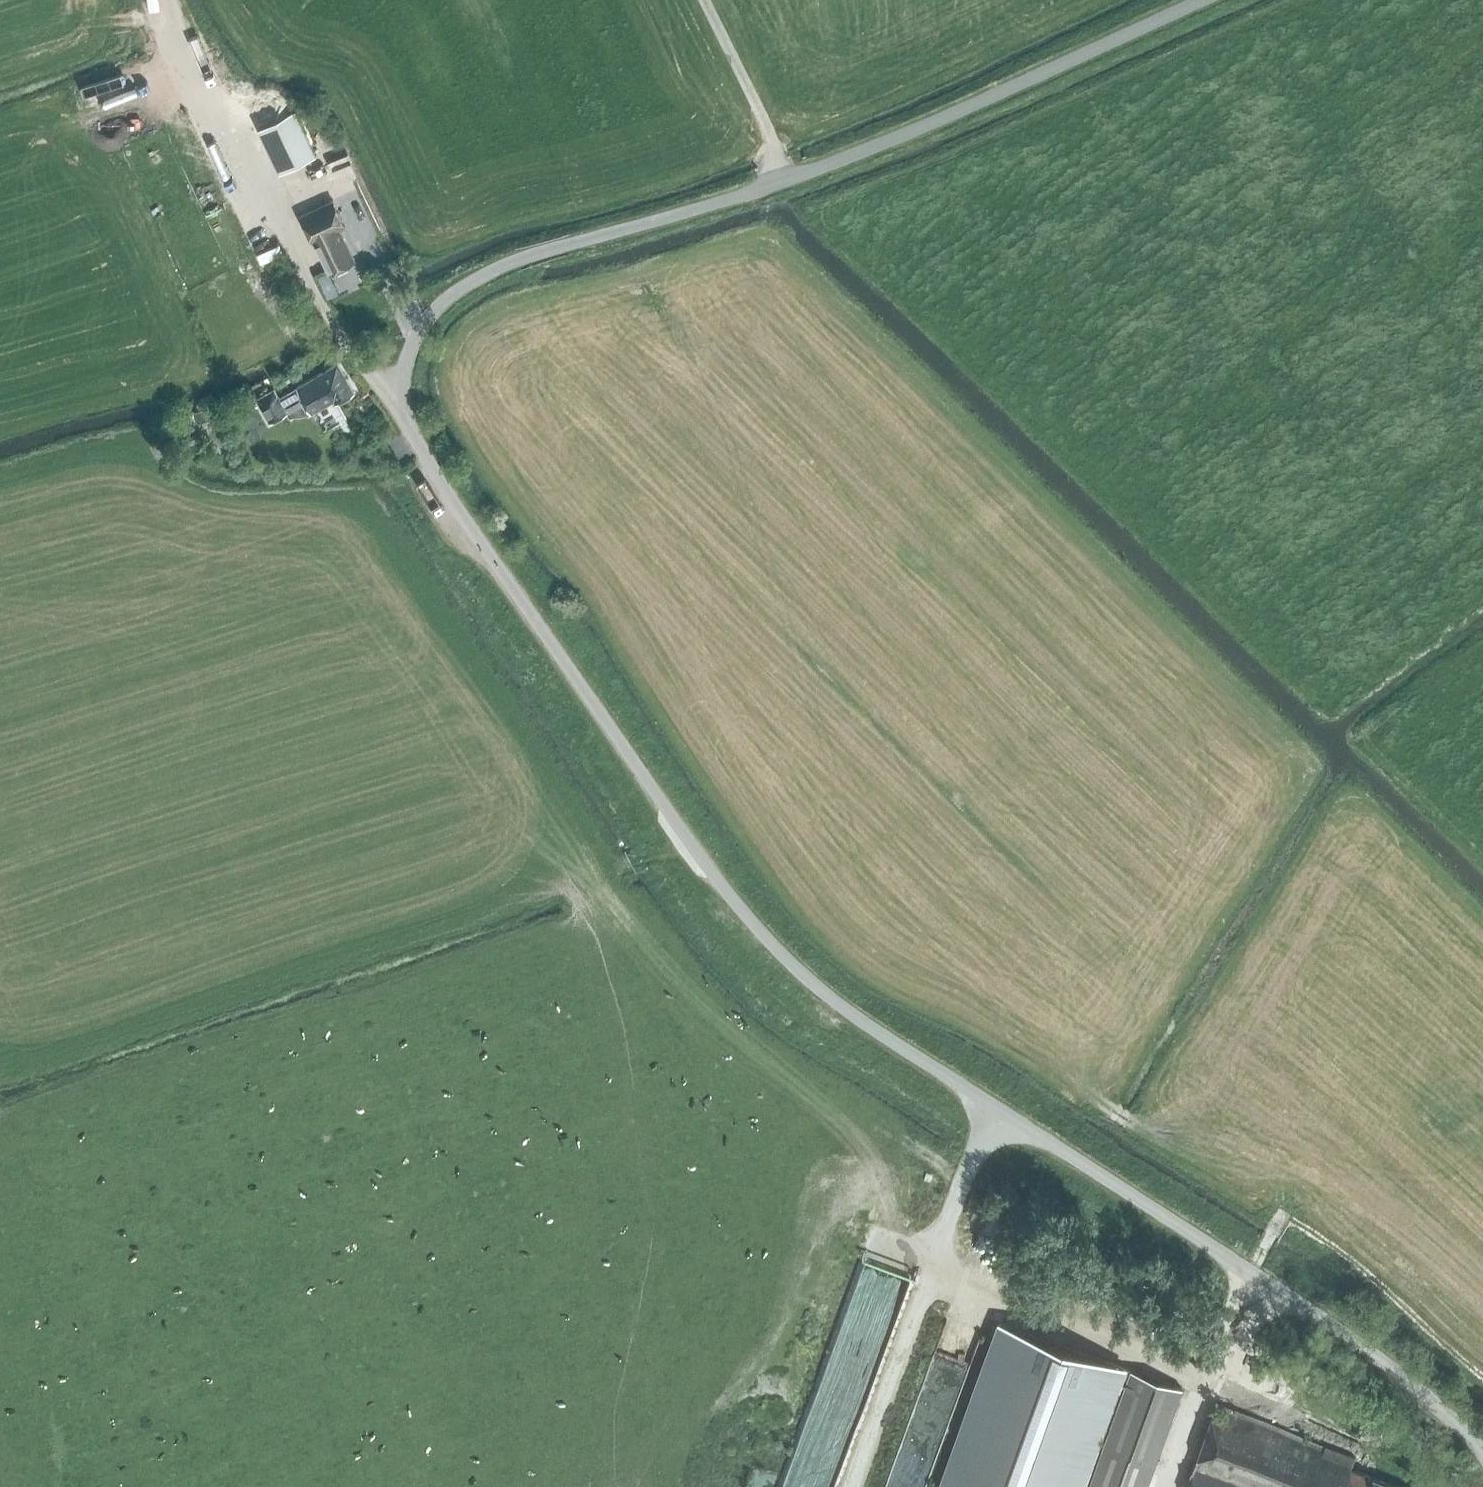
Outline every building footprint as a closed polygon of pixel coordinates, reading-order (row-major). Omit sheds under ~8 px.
[(258,127),(278,170),(316,153),(295,109),(258,127)] [(312,241),(327,273),(352,261),(338,229),(344,226),(331,200),(299,216),(311,242),(312,241)] [(303,404),(308,413),(332,400),(334,404),(353,393),(337,363),(284,392),(289,401),(281,405),(271,387),(253,397),(266,422),(293,407),(294,409),(303,404)] [(202,422),(219,416),(215,405),(198,411),(202,422)] [(880,1345),(894,1349),(916,1277),(867,1262),(840,1354),(874,1364),(880,1345)] [(940,1486),(1080,1486),(1117,1384),(1124,1386),(1104,1442),(1088,1486),(1146,1486),(1182,1388),(999,1323),(940,1486)] [(1350,1468),(1358,1448),(1220,1394),(1185,1486),(1397,1486),(1350,1468)] [(788,1486),(828,1486),(837,1462),(815,1454),(818,1447),(813,1445),(815,1438),(807,1435),(788,1486)]
